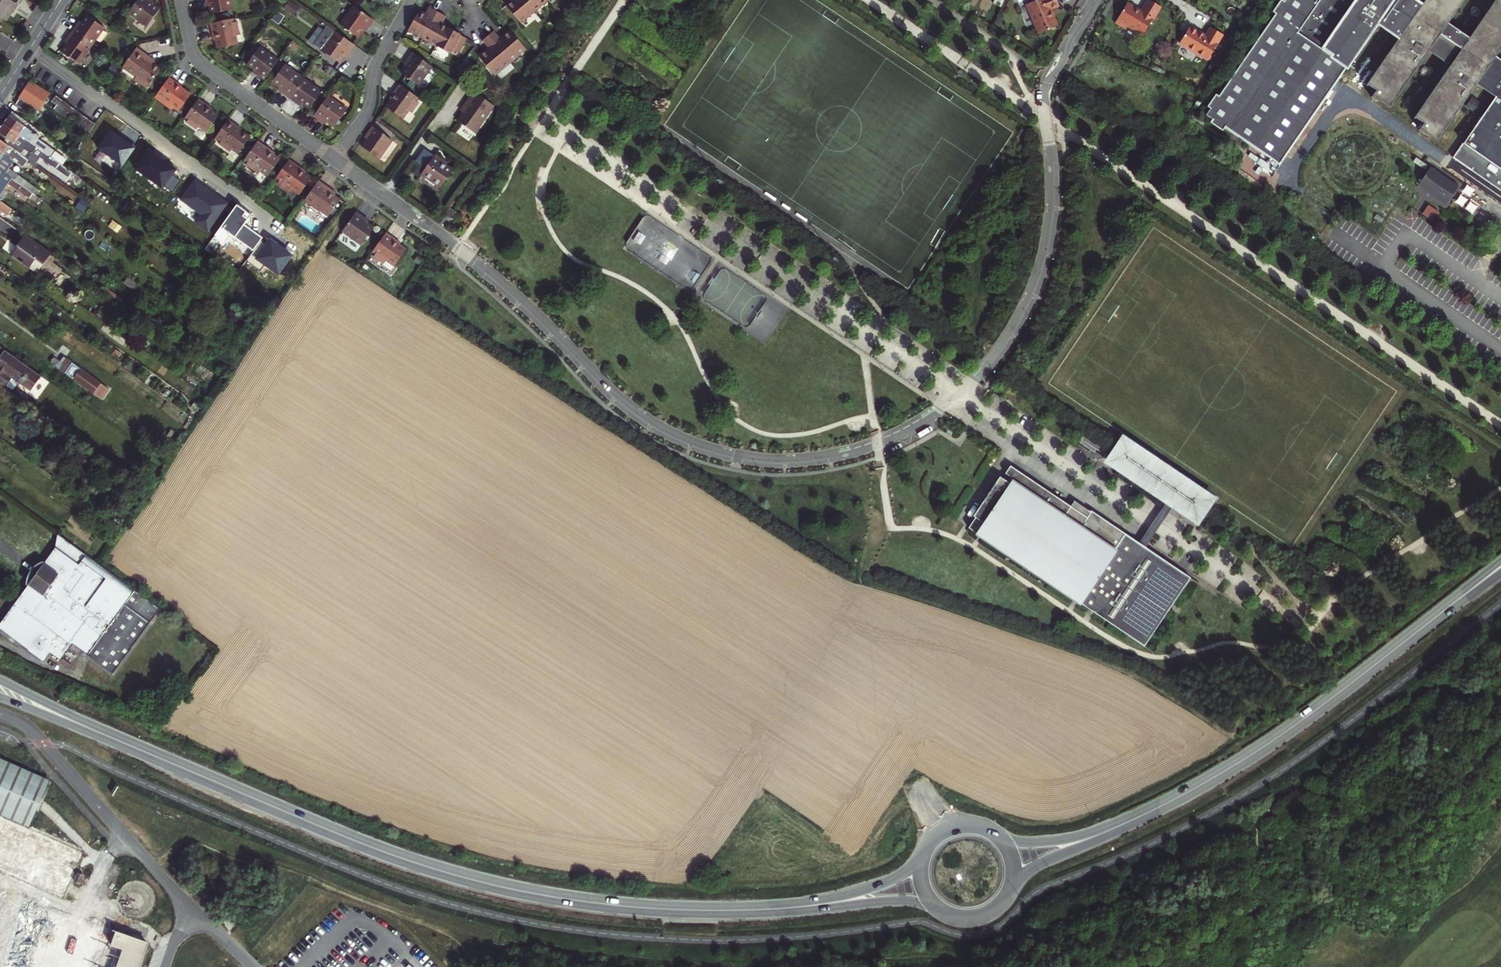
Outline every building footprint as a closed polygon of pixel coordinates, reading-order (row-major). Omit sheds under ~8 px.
[(1,18),(5,21),(10,12),(13,13),(18,5),(9,0),(0,0),(0,18),(1,18)] [(151,0),(139,0),(128,15),(148,29),(161,11),(153,6),(155,3),(151,0)] [(228,0),(203,0),(203,1),(207,0),(208,10),(210,15),(230,11),(228,0)] [(290,0),(289,0),(283,8),(294,16),(300,7),(290,0)] [(523,0),(512,0),(514,1),(506,9),(521,25),(534,12),(523,0)] [(534,12),(547,0),(523,0),(534,12)] [(1058,26),(1051,9),(1059,6),(1057,0),(1037,0),(1026,5),(1039,34),(1058,26)] [(1161,7),(1149,0),(1148,0),(1141,11),(1127,3),(1115,23),(1125,29),(1127,26),(1143,35),(1153,19),(1161,7)] [(1284,1),(1282,0),(1280,0),(1272,12),(1275,14),(1219,96),(1216,94),(1207,107),(1210,109),(1206,115),(1212,119),(1210,122),(1223,131),(1225,128),(1283,168),(1382,26),(1398,37),(1366,84),(1376,90),(1371,97),(1378,102),(1380,99),(1388,105),(1427,49),(1450,64),(1413,116),(1423,123),(1418,130),(1425,135),(1427,132),(1436,138),(1475,82),(1496,96),(1453,158),(1471,171),(1472,169),(1500,189),(1500,0),(1285,0),(1284,1)] [(366,33),(375,21),(355,6),(341,26),(357,38),(363,31),(366,33)] [(425,40),(439,14),(433,10),(429,17),(419,12),(408,31),(425,40)] [(219,16),(220,23),(229,21),(227,14),(219,16)] [(440,49),(451,30),(442,25),(446,18),(439,14),(425,40),(440,49)] [(1004,22),(998,18),(994,24),(1000,28),(1004,22)] [(107,32),(89,19),(86,24),(82,29),(79,27),(74,35),(94,49),(107,32)] [(220,23),(209,25),(211,35),(214,34),(215,40),(228,49),(237,48),(235,38),(240,37),(237,23),(232,24),(231,20),(229,21),(220,23)] [(1205,36),(1190,26),(1179,43),(1207,60),(1222,35),(1210,27),(1205,36)] [(356,48),(329,28),(315,47),(340,65),(345,58),(347,60),(356,48)] [(451,30),(440,49),(451,55),(453,51),(459,54),(467,39),(451,30)] [(487,37),(509,62),(524,49),(508,31),(498,39),(492,32),(487,37)] [(64,55),(81,67),(94,49),(74,35),(68,42),(72,44),(68,50),(64,55)] [(509,62),(487,37),(481,43),(487,50),(477,58),(494,76),(509,62)] [(218,51),(228,49),(215,40),(216,42),(218,51)] [(265,79),(280,59),(262,46),(248,64),(254,68),(255,72),(265,79)] [(149,56),(138,48),(123,68),(137,78),(135,81),(147,89),(161,70),(154,65),(146,59),(149,56)] [(419,86),(433,67),(413,52),(404,64),(407,66),(402,73),(419,86)] [(157,61),(149,56),(146,59),(154,65),(157,61)] [(287,64),(274,81),(281,86),(293,95),(306,77),(287,64)] [(294,96),(307,78),(306,77),(293,95),(294,96)] [(324,90),(307,78),(294,96),(298,99),(304,103),(311,108),(324,90)] [(170,79),(156,99),(172,110),(174,107),(180,112),(191,97),(182,90),(177,87),(178,85),(170,79)] [(25,94),(17,106),(36,119),(47,101),(51,96),(33,83),(25,94)] [(398,95),(394,100),(389,107),(405,120),(411,112),(414,114),(421,104),(418,101),(419,99),(401,85),(395,94),(398,95)] [(293,95),(281,86),(279,89),(291,97),(293,95)] [(494,106),(474,91),(463,107),(464,107),(462,110),(463,112),(458,120),(476,132),(494,106)] [(56,101),(52,105),(60,111),(62,109),(92,131),(96,126),(88,120),(56,96),(54,99),(56,101)] [(328,97),(318,113),(336,126),(347,111),(328,97)] [(219,119),(210,111),(204,107),(205,105),(198,100),(185,118),(189,121),(187,123),(199,132),(201,130),(208,135),(219,119)] [(5,124),(63,167),(67,161),(39,140),(41,138),(27,128),(30,124),(14,112),(8,120),(5,124)] [(336,126),(318,113),(314,117),(327,126),(329,124),(335,129),(336,126)] [(249,138),(240,131),(234,127),(235,126),(228,121),(215,139),(220,142),(218,145),(229,153),(231,150),(237,155),(249,138)] [(5,124),(2,128),(0,131),(0,139),(36,166),(42,158),(70,179),(73,175),(63,167),(5,124)] [(374,126),(369,133),(372,135),(368,139),(363,146),(380,159),(394,141),(374,126)] [(133,149),(109,133),(97,151),(121,167),(133,149)] [(36,166),(0,139),(0,152),(16,163),(27,172),(29,168),(32,171),(36,166)] [(280,160),(273,156),(270,153),(271,151),(259,142),(245,161),(248,163),(246,166),(258,175),(260,171),(268,177),(280,160)] [(176,169),(148,148),(133,168),(162,190),(166,185),(172,190),(180,179),(173,173),(176,169)] [(426,171),(435,159),(425,151),(416,164),(426,171)] [(16,163),(0,152),(0,170),(37,197),(42,191),(11,170),(16,163)] [(448,165),(437,157),(435,159),(426,171),(423,176),(441,189),(453,172),(446,168),(448,165)] [(300,172),(302,170),(289,161),(276,179),(280,182),(277,186),(289,194),(291,190),(300,196),(311,180),(304,175),(300,172)] [(413,165),(409,171),(414,175),(418,169),(413,165)] [(1459,188),(1431,169),(1419,187),(1446,206),(1459,188)] [(1472,169),(1471,171),(1500,192),(1500,189),(1472,169)] [(6,190),(10,184),(39,205),(42,201),(37,197),(0,170),(0,185),(6,190)] [(62,191),(65,187),(57,181),(55,179),(52,184),(62,191)] [(228,204),(195,181),(183,199),(202,213),(195,224),(208,232),(228,204)] [(341,203),(334,198),(330,195),(332,193),(319,183),(304,204),(320,216),(321,214),(329,219),(341,203)] [(0,185),(0,201),(14,211),(20,216),(23,211),(1,195),(6,190),(0,185)] [(0,201),(0,211),(9,218),(14,211),(0,201)] [(445,205),(440,211),(447,216),(451,209),(445,205)] [(250,215),(237,206),(221,229),(253,251),(260,241),(263,237),(244,224),(250,215)] [(357,213),(342,233),(363,248),(375,230),(368,225),(370,222),(357,213)] [(409,253),(402,249),(394,243),(396,241),(387,234),(374,252),(377,255),(375,258),(387,267),(389,264),(397,270),(409,253)] [(11,257),(36,275),(51,255),(27,236),(19,247),(11,257)] [(266,244),(260,241),(253,251),(247,259),(261,268),(264,264),(278,273),(290,255),(269,240),(266,244)] [(404,247),(396,241),(394,243),(402,249),(404,247)] [(27,391),(37,377),(2,351),(0,354),(0,371),(27,391)] [(99,403),(107,393),(63,360),(59,365),(53,360),(51,363),(49,365),(99,403)] [(3,388),(8,380),(26,392),(27,391),(0,371),(0,386),(3,388)] [(5,396),(8,392),(3,388),(0,386),(0,392),(5,396)] [(1123,435),(1118,443),(1211,506),(1217,498),(1123,435)] [(1180,504),(1177,509),(1199,524),(1208,511),(1211,506),(1118,443),(1105,461),(1168,503),(1174,507),(1177,502),(1180,504)] [(1000,477),(974,516),(975,517),(969,528),(983,538),(1074,600),(1074,599),(1144,646),(1190,578),(1146,548),(1141,544),(1091,511),(1087,517),(1010,465),(1005,473),(1011,477),(1008,482),(1000,477)] [(1168,503),(1141,544),(1146,548),(1174,507),(1168,503)] [(154,612),(53,536),(50,550),(39,565),(37,563),(33,565),(31,567),(28,569),(26,572),(24,575),(22,578),(21,581),(21,584),(23,585),(13,598),(9,601),(5,604),(3,609),(2,613),(0,616),(0,634),(37,662),(43,654),(54,662),(67,645),(106,675),(154,612)] [(50,784),(0,763),(0,819),(29,831),(50,784)] [(6,897),(0,913),(0,923),(9,898),(6,897)] [(9,898),(0,923),(0,966),(140,966),(147,946),(9,898)]
